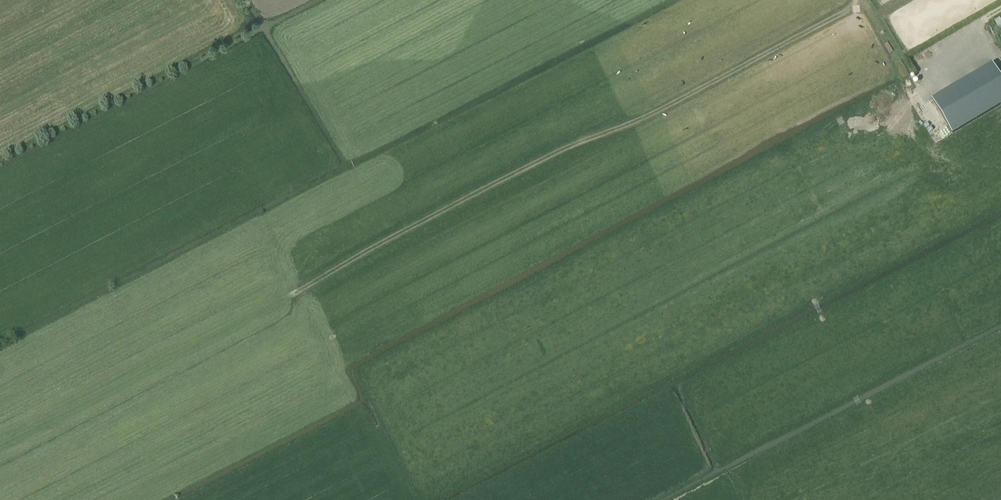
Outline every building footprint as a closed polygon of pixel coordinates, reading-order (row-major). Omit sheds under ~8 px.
[(932,100),(950,130),(1000,100),(1000,81),(1000,79),(991,65),(943,93),(932,100)]
